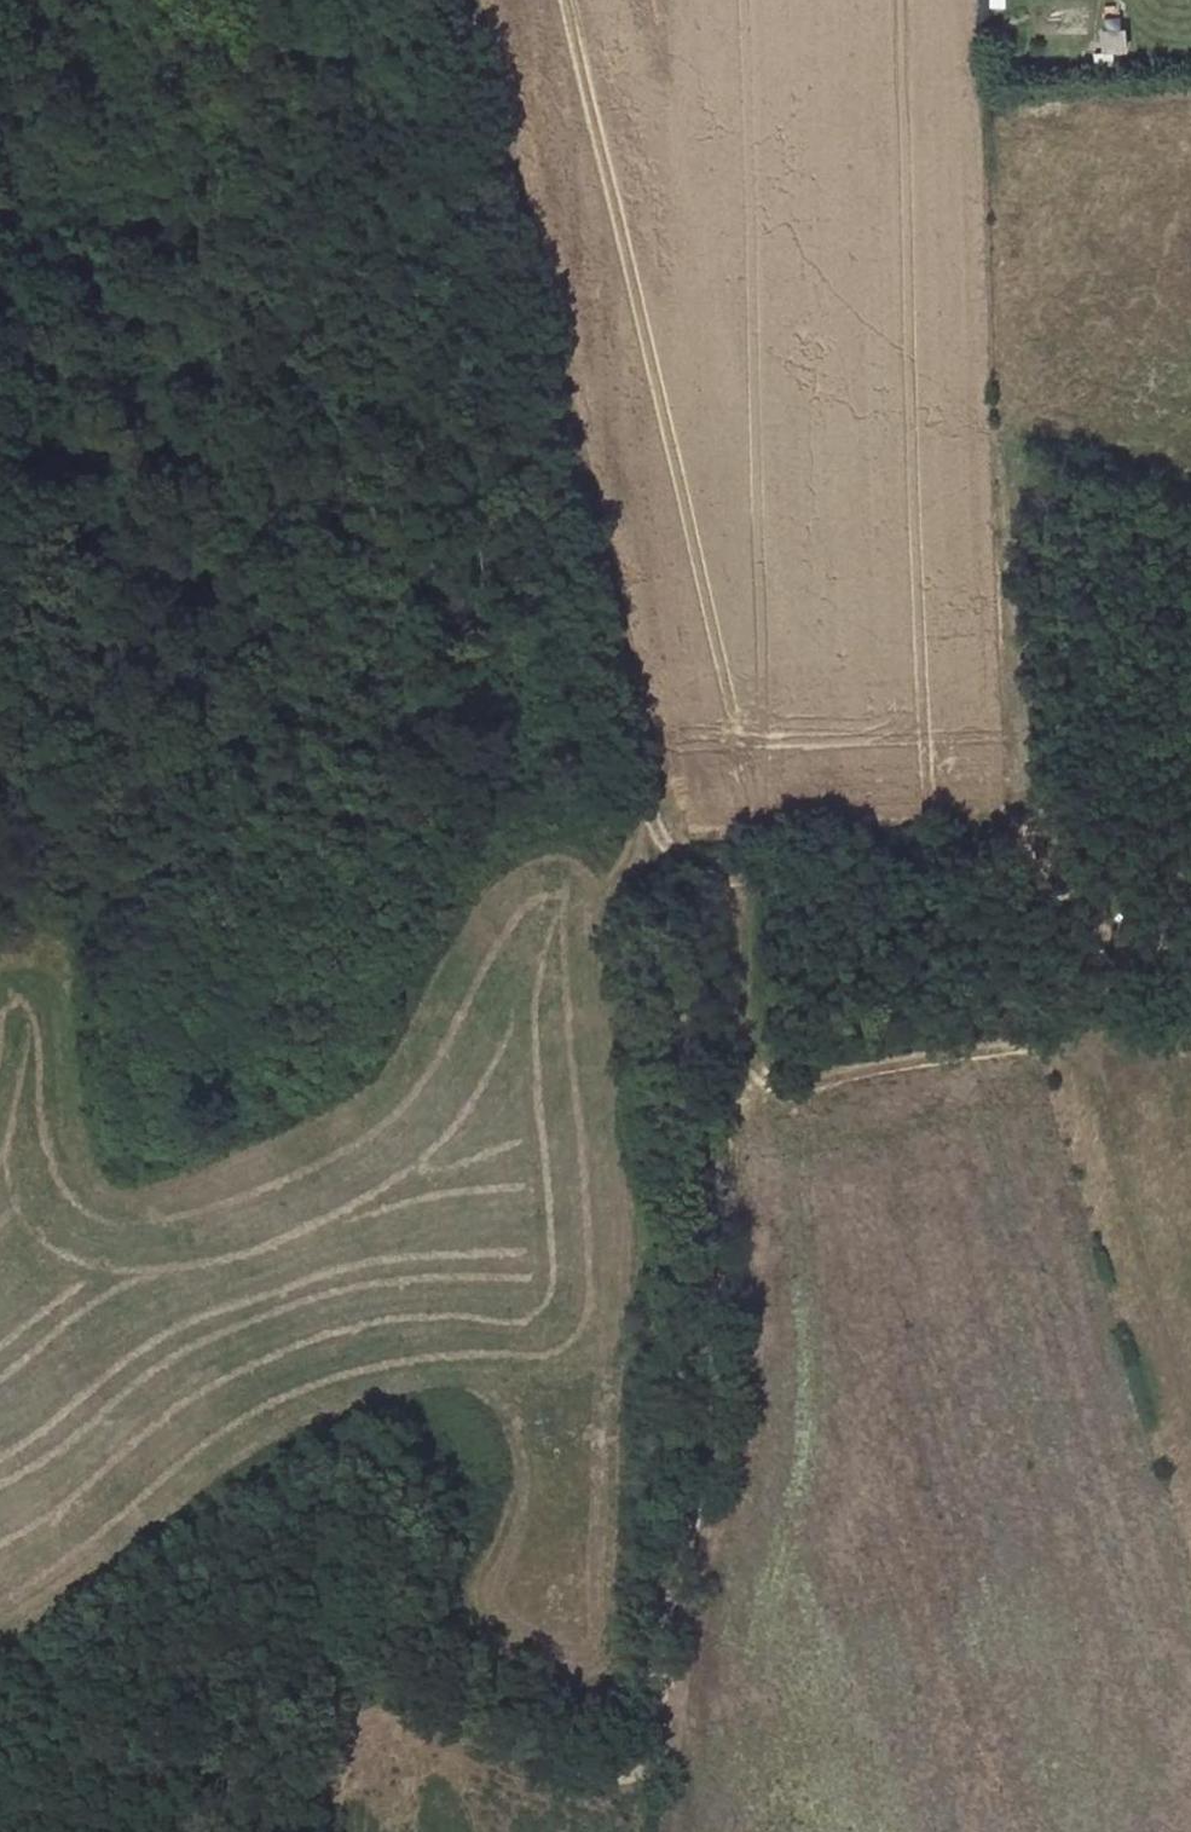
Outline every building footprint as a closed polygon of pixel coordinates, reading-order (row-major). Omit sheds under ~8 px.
[(1106,19),(1109,54),(1134,52),(1131,17),(1106,19)]
